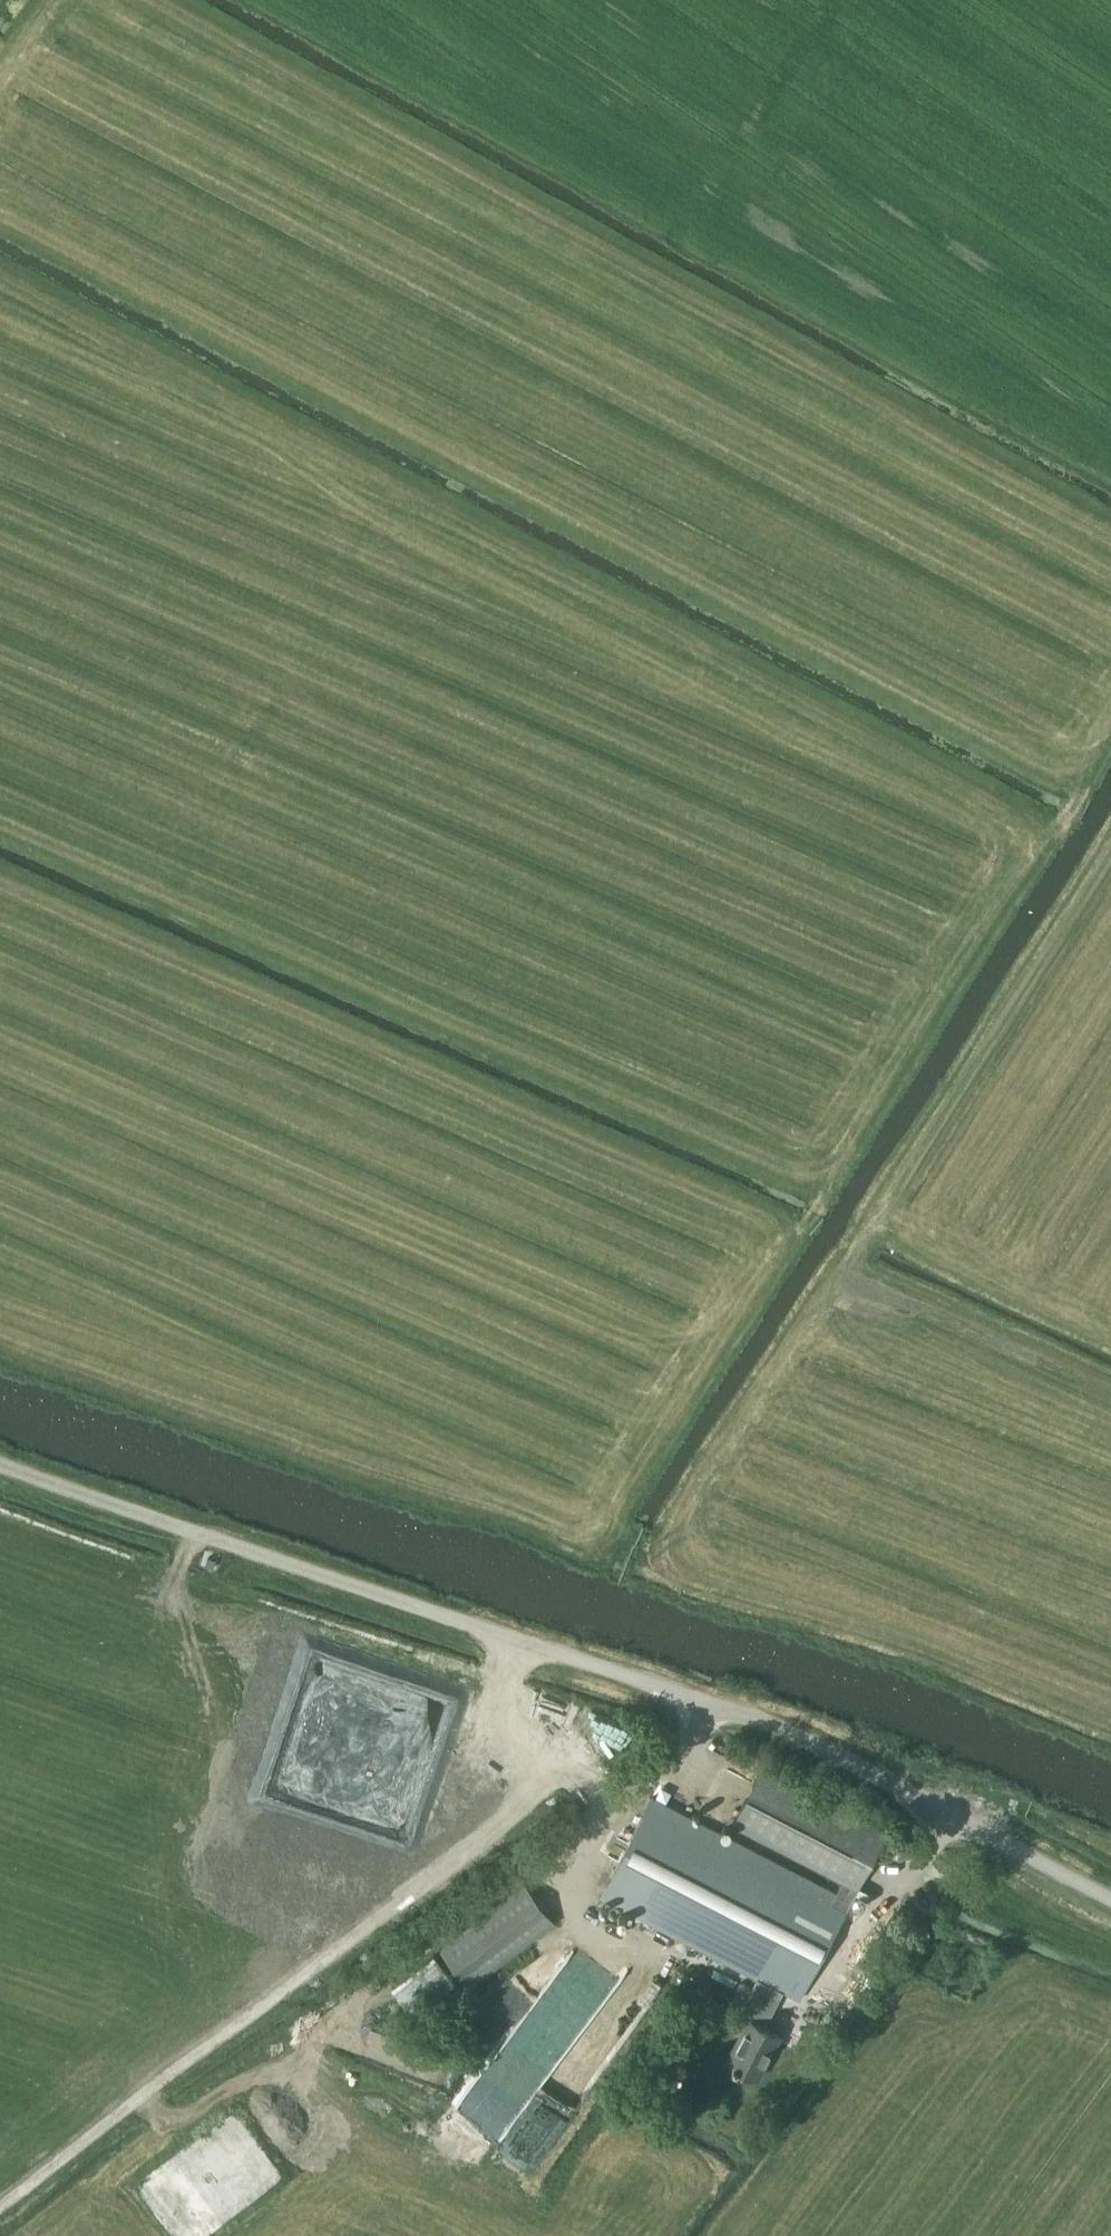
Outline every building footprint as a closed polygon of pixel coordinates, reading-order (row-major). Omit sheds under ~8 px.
[(652,1796),(601,1897),(758,1976),(753,1987),(744,2005),(740,2013),(750,2018),(729,2060),(761,2076),(783,2032),(761,2021),(769,2007),(774,2010),(785,1990),(800,1998),(888,1825),(763,1762),(733,1822),(843,1878),(837,1890),(652,1796)] [(525,1882),(441,1946),(471,1986),(555,1922),(525,1882)] [(455,1982),(434,1953),(391,1985),(412,2015),(455,1982)] [(729,1975),(720,1993),(744,2005),(753,1987),(729,1975)] [(728,2005),(714,1998),(707,2010),(721,2017),(728,2005)]
